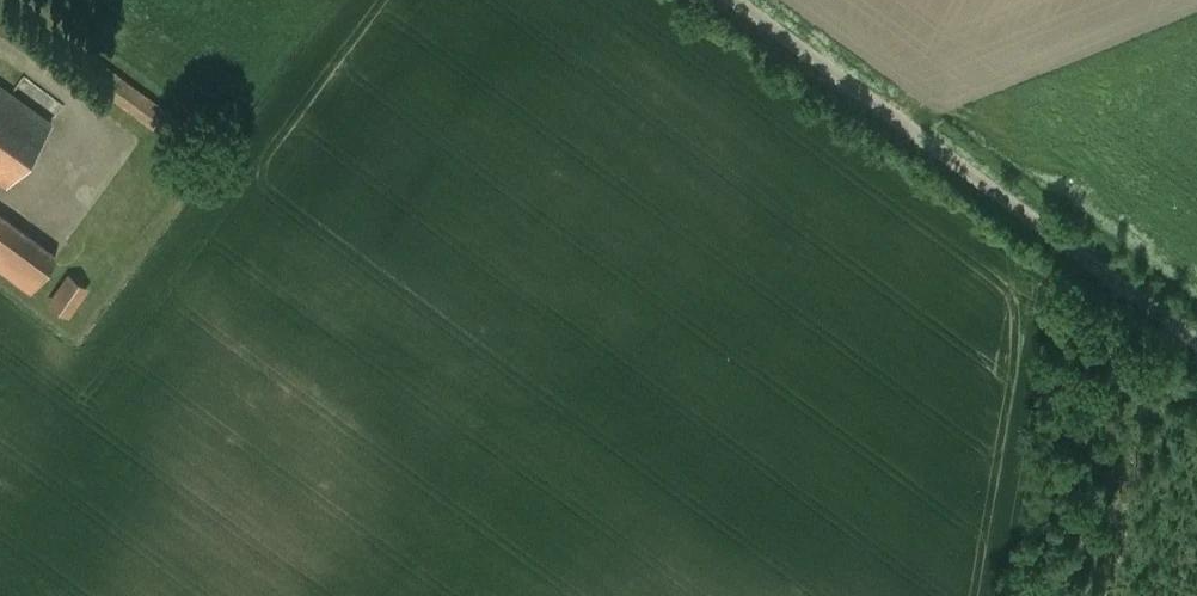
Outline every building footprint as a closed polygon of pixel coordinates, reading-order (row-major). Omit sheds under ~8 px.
[(9,94),(0,87),(0,107),(9,94)] [(9,94),(0,107),(0,179),(7,184),(50,124),(9,94)] [(0,214),(0,267),(31,290),(56,255),(0,214)] [(80,314),(97,282),(73,269),(56,301),(80,314)]
